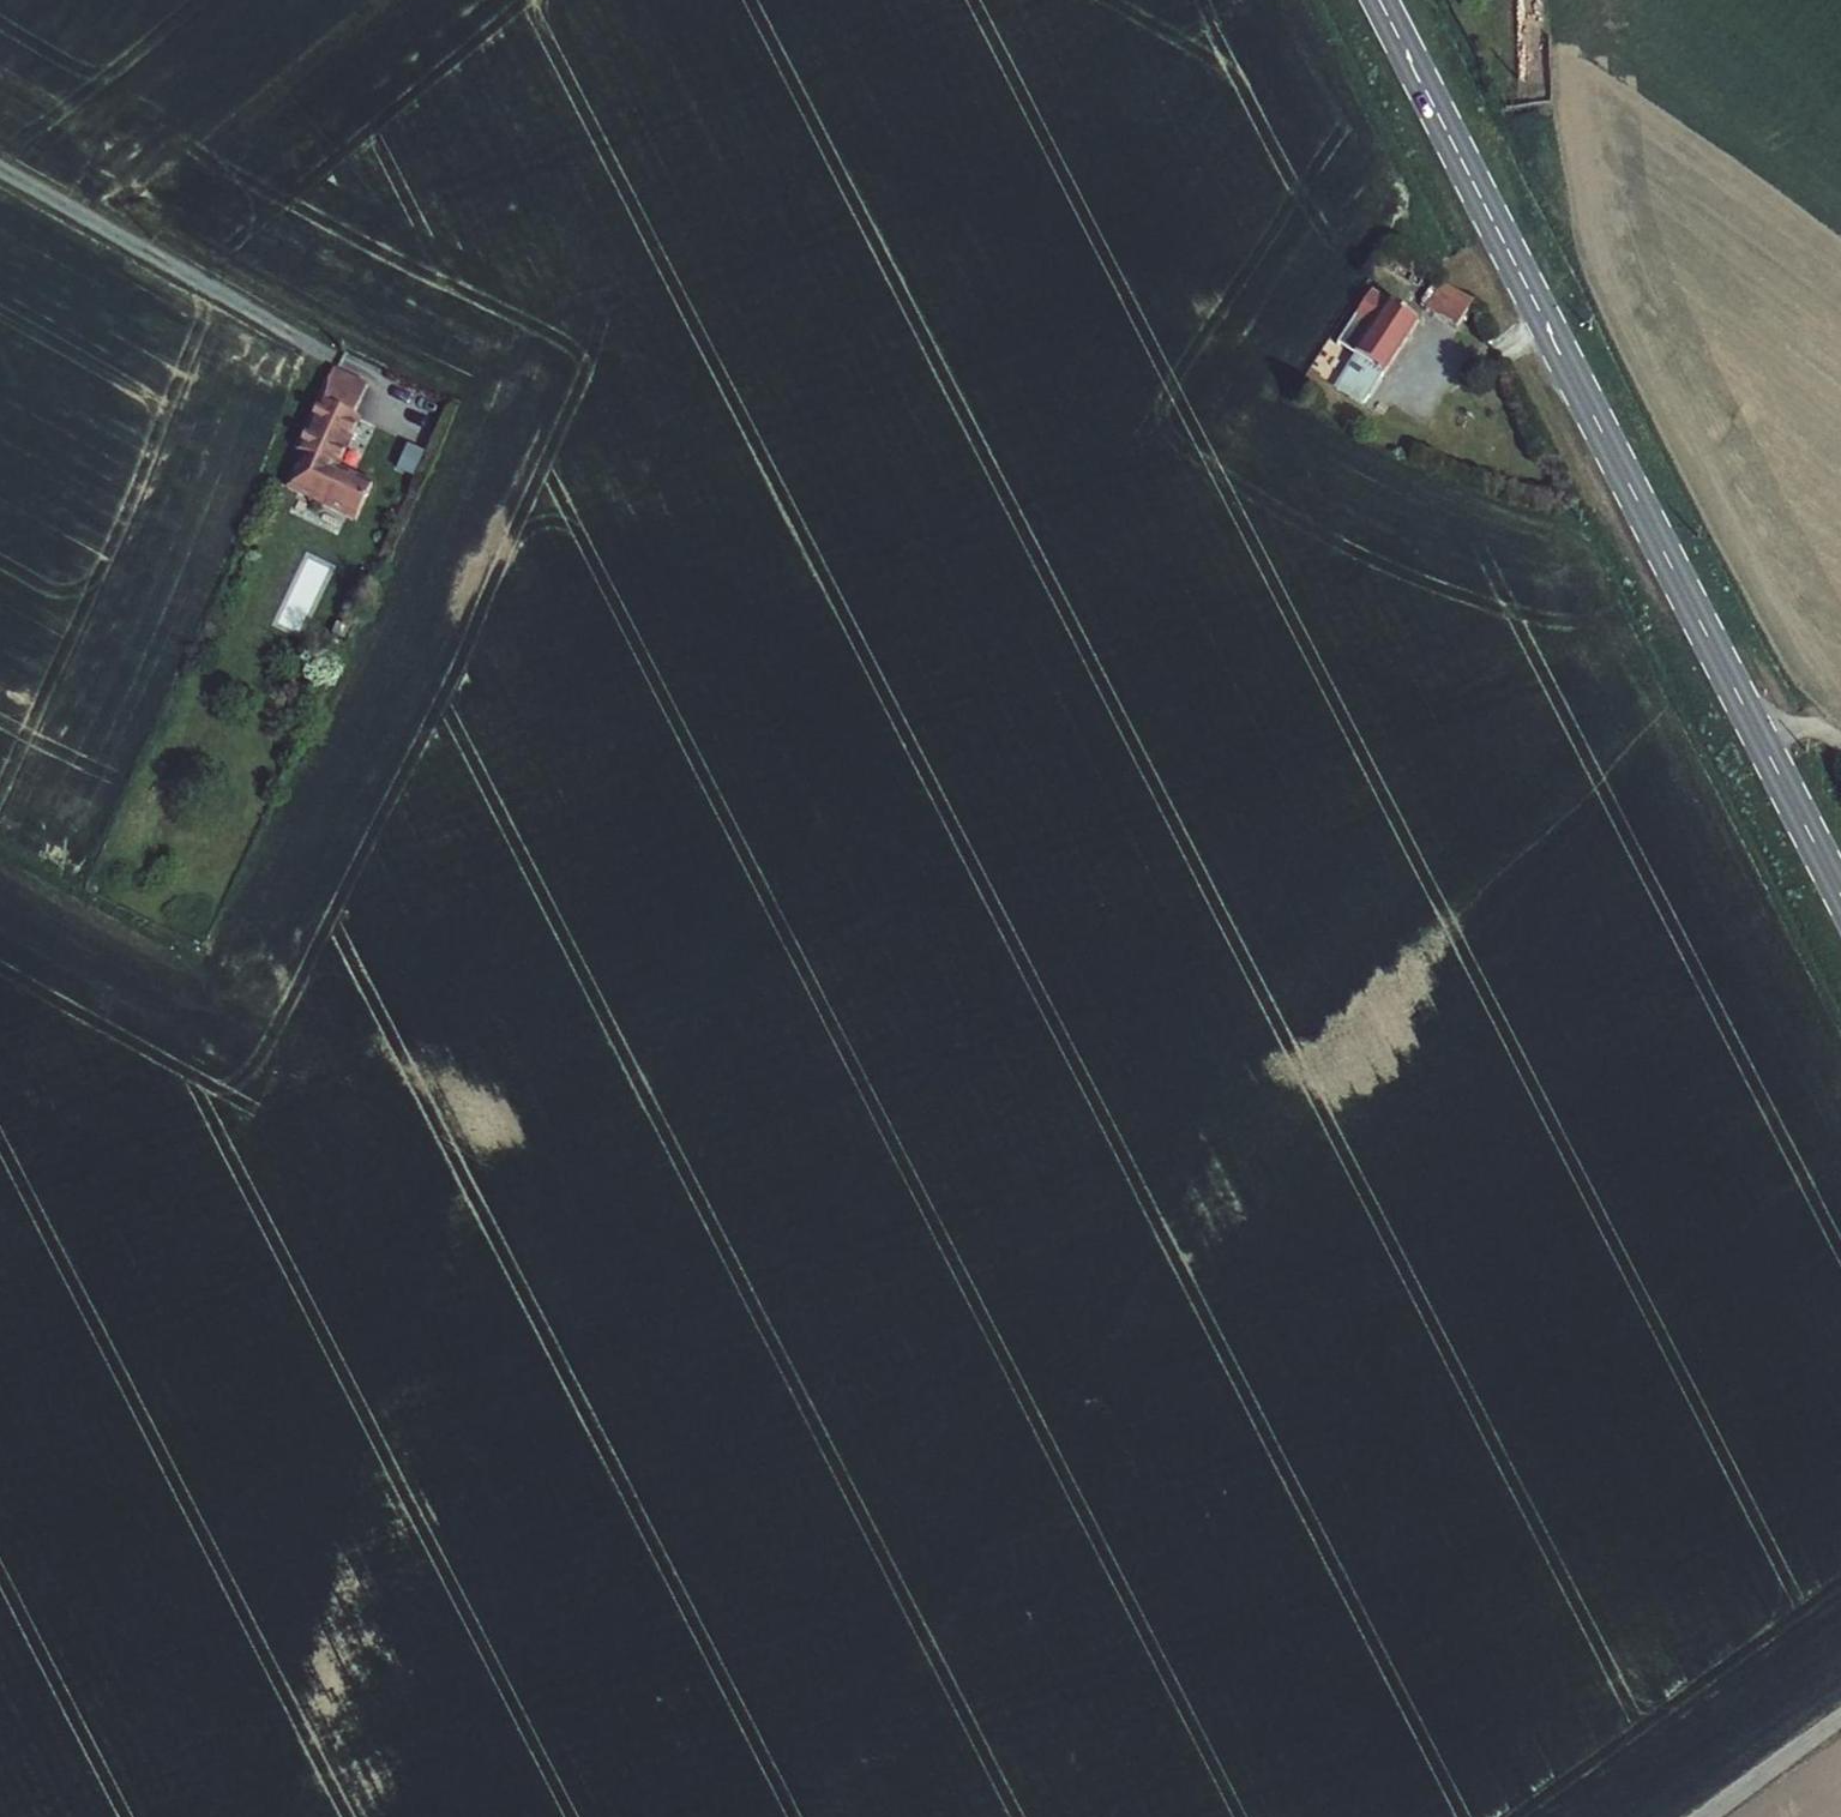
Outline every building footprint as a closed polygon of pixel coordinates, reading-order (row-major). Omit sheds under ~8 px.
[(1463,307),(1447,298),(1431,322),(1458,340),(1471,323),(1463,307)] [(1347,366),(1334,387),(1371,411),(1422,335),(1396,316),(1363,366),(1351,360),(1347,366)] [(369,384),(334,367),(329,377),(327,377),(294,449),(302,452),(285,488),(356,522),(373,486),(338,470),(361,419),(354,414),(369,384)] [(427,452),(408,443),(396,469),(415,477),(427,452)] [(349,628),(337,621),(331,634),(344,640),(349,628)]
